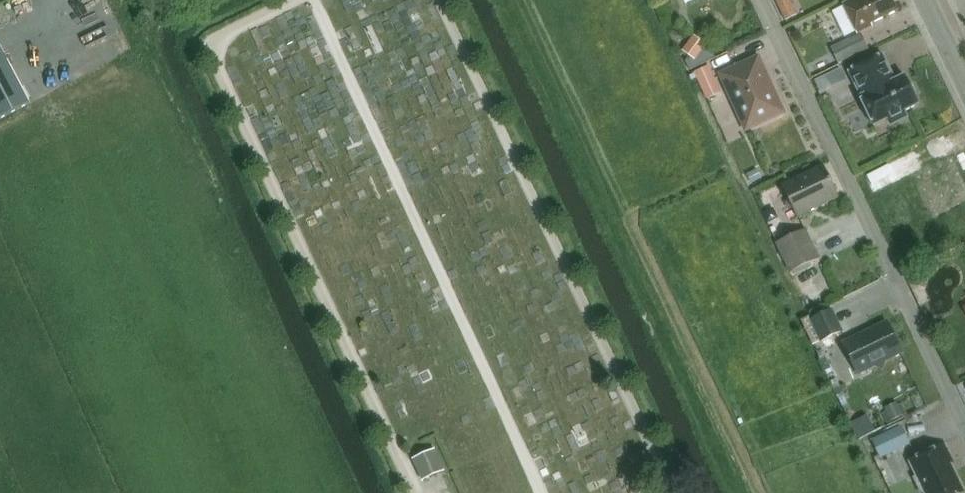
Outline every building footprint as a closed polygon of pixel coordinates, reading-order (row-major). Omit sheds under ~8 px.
[(792,1),(791,0),(779,0),(788,19),(798,14),(792,1)] [(875,26),(874,24),(900,11),(895,0),(854,0),(845,4),(859,34),(875,26)] [(862,34),(832,48),(839,64),(869,50),(862,34)] [(695,36),(683,51),(690,56),(696,61),(698,57),(705,49),(708,45),(695,36)] [(31,103),(0,44),(0,120),(31,103)] [(885,55),(850,71),(863,97),(862,98),(876,127),(890,120),(892,125),(909,116),(907,112),(921,105),(917,96),(918,92),(915,86),(911,84),(907,76),(897,80),(885,55)] [(745,129),(782,113),(763,70),(760,71),(755,60),(721,75),(745,129)] [(710,66),(695,73),(696,74),(696,75),(697,77),(697,78),(707,99),(722,93),(710,66)] [(828,75),(815,82),(821,93),(834,87),(828,75)] [(944,136),(932,142),(938,155),(951,149),(944,136)] [(799,217),(841,197),(826,165),(784,185),(799,217)] [(757,169),(747,174),(751,184),(762,178),(757,169)] [(785,238),(777,242),(791,272),(793,270),(803,266),(811,262),(820,258),(805,228),(785,238)] [(833,310),(810,321),(820,343),(844,332),(833,310)] [(889,322),(846,343),(860,374),(875,367),(884,371),(885,368),(888,360),(904,353),(889,322)] [(823,351),(818,354),(829,378),(835,375),(823,351)] [(840,386),(835,389),(839,399),(845,396),(848,394),(843,385),(840,386)] [(899,405),(886,411),(889,416),(891,422),(904,416),(902,410),(899,405)] [(916,413),(908,417),(912,424),(919,421),(916,413)] [(902,426),(873,440),(882,459),(911,444),(902,426)] [(912,461),(919,477),(917,478),(924,492),(927,491),(927,492),(963,492),(964,492),(964,489),(953,464),(955,462),(947,445),(912,461)] [(426,481),(446,472),(436,449),(416,458),(426,481)]
